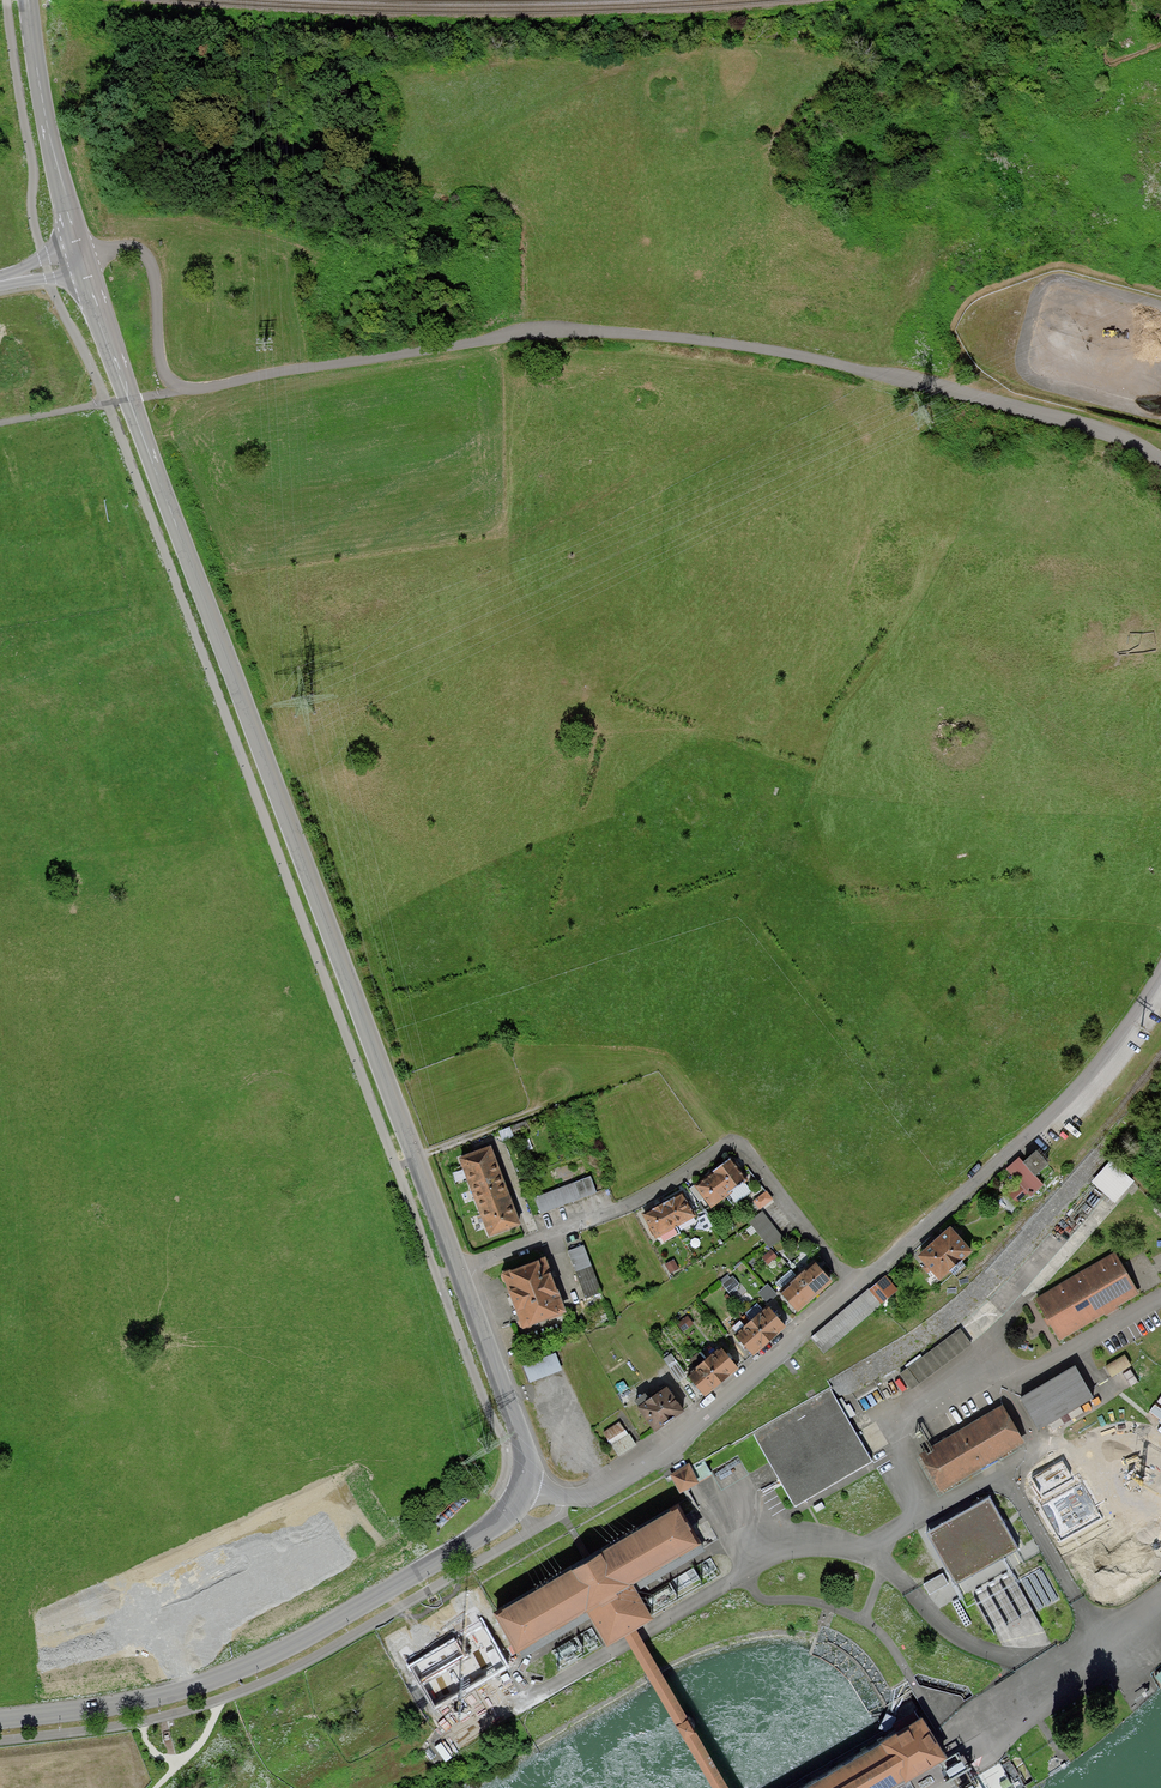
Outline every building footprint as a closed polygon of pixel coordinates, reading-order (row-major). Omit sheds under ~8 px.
[(488,1147),(456,1160),(488,1240),(521,1229),(488,1147)] [(1050,1165),(1037,1152),(1024,1165),(1037,1177),(1050,1165)] [(730,1158),(693,1190),(711,1211),(748,1179),(730,1158)] [(1024,1165),(1020,1160),(1009,1171),(1021,1183),(1008,1196),(1017,1204),(1028,1193),(1033,1198),(1045,1186),(1037,1177),(1024,1165)] [(592,1177),(532,1199),(539,1214),(599,1193),(592,1177)] [(682,1192),(642,1214),(657,1241),(697,1219),(682,1192)] [(763,1212),(748,1222),(770,1251),(784,1240),(763,1212)] [(945,1231),(913,1259),(937,1285),(968,1256),(945,1231)] [(583,1242),(561,1252),(584,1304),(606,1294),(583,1242)] [(1113,1254),(1035,1301),(1060,1342),(1138,1295),(1113,1254)] [(544,1257),(498,1273),(521,1333),(564,1316),(544,1257)] [(832,1284),(813,1265),(775,1300),(793,1320),(832,1284)] [(896,1292),(884,1278),(868,1291),(880,1306),(896,1292)] [(880,1306),(868,1291),(809,1341),(823,1357),(880,1306)] [(785,1329),(764,1305),(731,1334),(753,1358),(785,1329)] [(971,1319),(897,1373),(910,1391),(984,1337),(971,1319)] [(738,1368),(717,1343),(681,1374),(702,1398),(738,1368)] [(561,1370),(554,1354),(525,1366),(531,1382),(561,1370)] [(1073,1369),(1017,1402),(1034,1430),(1090,1398),(1073,1369)] [(683,1414),(666,1390),(636,1410),(653,1435),(683,1414)] [(827,1392),(747,1443),(788,1510),(869,1463),(827,1392)] [(998,1406),(916,1455),(939,1494),(1020,1446),(998,1406)] [(699,1482),(689,1465),(670,1476),(680,1493),(699,1482)] [(539,1584),(491,1612),(515,1652),(583,1612),(604,1647),(621,1637),(634,1630),(650,1620),(630,1586),(698,1546),(674,1505),(626,1533),(606,1545),(553,1575),(539,1584)] [(946,1754),(922,1713),(795,1787),(887,1787),(946,1754)]
